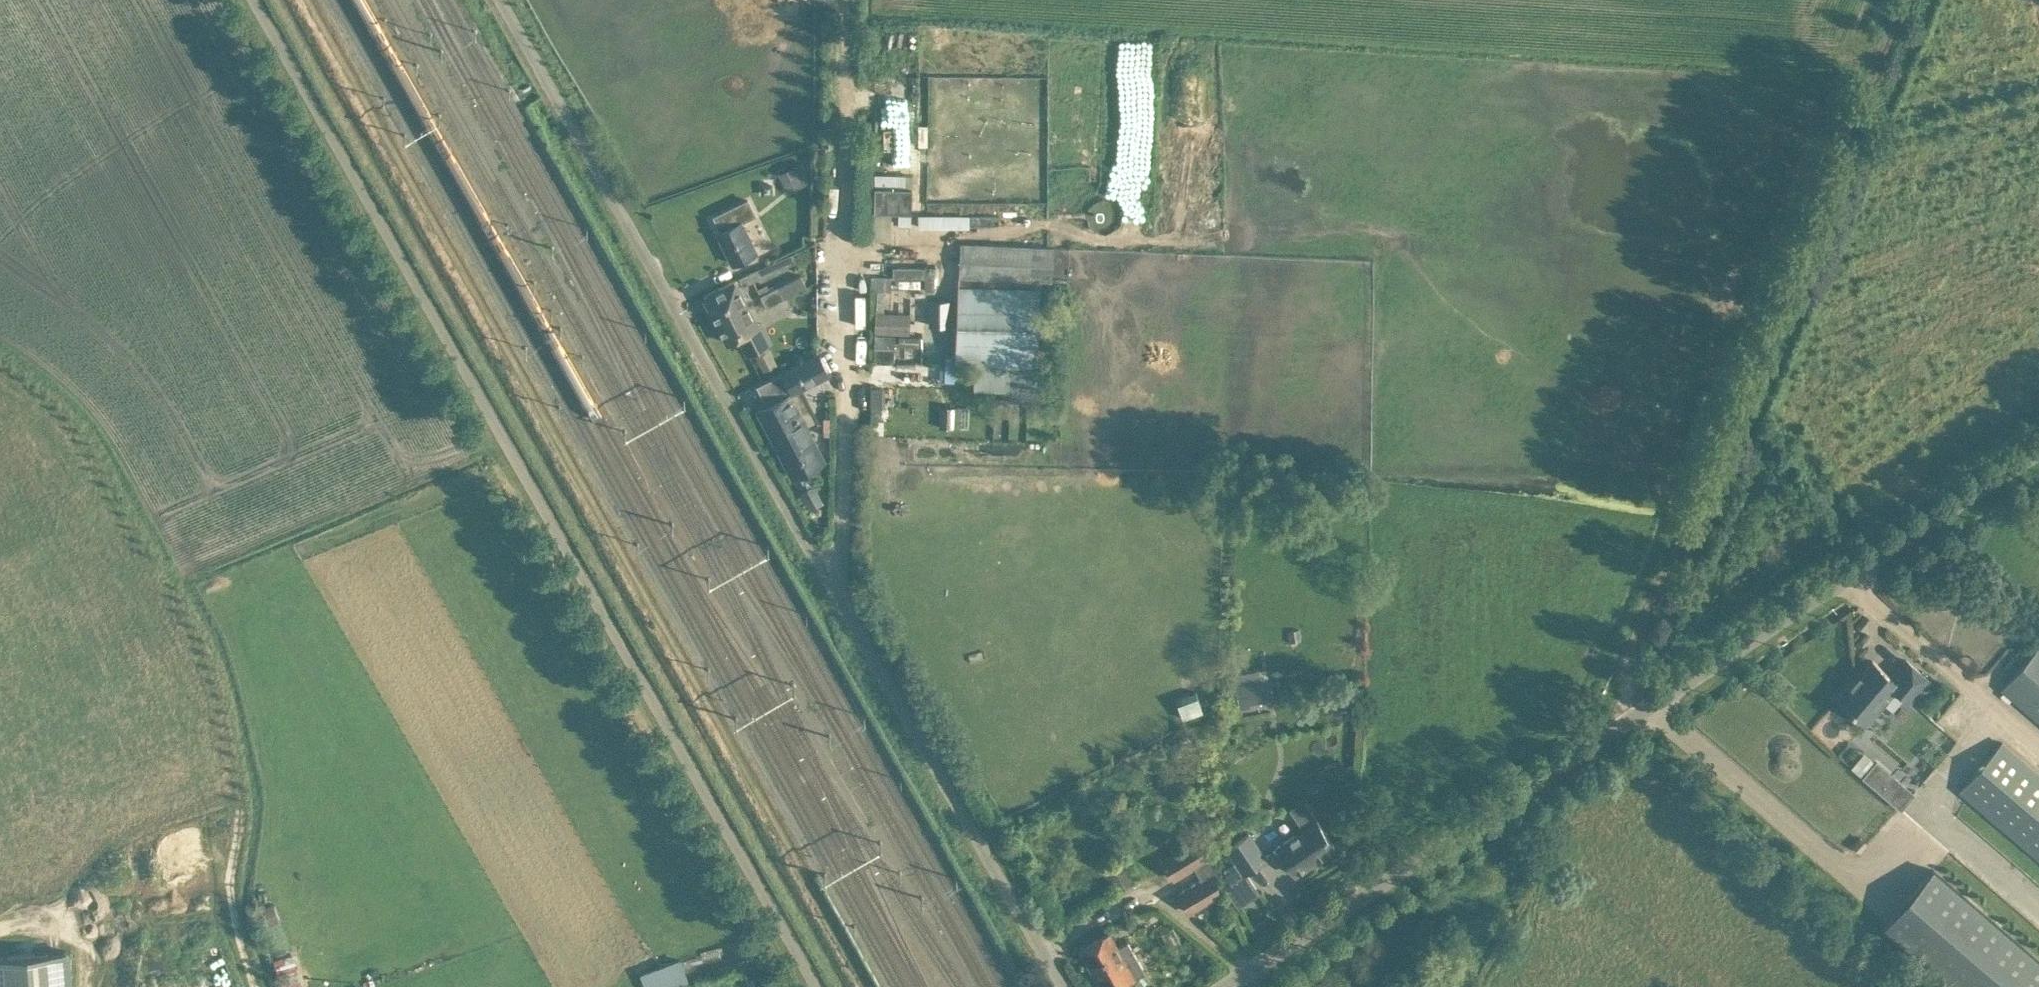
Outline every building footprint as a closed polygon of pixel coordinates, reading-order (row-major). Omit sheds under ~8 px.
[(877,123),(875,153),(886,153),(887,123),(877,123)] [(802,161),(780,171),(788,190),(810,180),(802,161)] [(910,222),(911,172),(872,171),(870,237),(893,237),(894,222),(910,222)] [(713,214),(721,230),(718,231),(734,262),(756,251),(741,221),(757,213),(748,197),(713,214)] [(917,211),(916,224),(990,226),(990,213),(917,211)] [(961,242),(959,275),(973,275),(997,277),(1031,278),(1041,278),(1052,279),(1054,247),(961,242)] [(934,265),(924,265),(924,289),(934,289),(934,269),(934,265)] [(800,274),(776,286),(782,298),(806,285),(800,274)] [(872,275),(872,288),(877,288),(884,289),(890,289),(891,276),(872,275)] [(956,356),(956,361),(975,362),(974,388),(994,389),(1043,391),(1047,304),(1040,304),(1041,278),(1031,278),(997,277),(973,275),(959,275),(956,356)] [(766,340),(733,279),(704,294),(728,339),(739,333),(748,350),(766,340)] [(852,283),(853,313),(865,313),(864,283),(852,283)] [(930,298),(929,323),(946,324),(946,298),(930,298)] [(876,313),(875,330),(910,331),(910,314),(910,311),(883,310),(876,310),(876,313)] [(894,361),(894,345),(895,335),(875,334),(874,360),(894,361)] [(919,336),(899,335),(899,343),(919,344),(919,336)] [(757,355),(768,369),(780,360),(768,346),(757,355)] [(824,459),(789,392),(828,372),(818,351),(756,384),(766,404),(759,408),(793,475),(824,459)] [(872,386),(872,405),(882,405),(882,386),(872,386)] [(953,410),(939,410),(939,426),(941,426),(953,426),(953,410)] [(871,418),(871,431),(884,431),(884,418),(871,418)] [(2025,662),(2002,688),(2038,720),(2038,645),(2024,662),(2025,662)] [(1835,695),(1852,710),(1873,727),(1886,711),(1880,706),(1896,687),(1910,700),(1929,678),(1906,658),(1892,675),(1871,658),(1860,670),(1858,669),(1835,695)] [(1252,678),(1255,699),(1275,696),(1272,675),(1252,678)] [(1175,699),(1182,717),(1202,709),(1194,691),(1175,699)] [(1960,790),(1963,792),(2038,858),(2038,773),(2002,741),(1960,790)] [(1860,774),(1899,807),(1914,790),(1875,757),(1860,774)] [(1277,845),(1295,872),(1335,846),(1317,819),(1277,845)] [(1233,879),(1226,884),(1239,904),(1259,891),(1245,871),(1266,858),(1264,854),(1249,832),(1228,847),(1237,860),(1226,868),(1233,879)] [(1195,836),(1161,856),(1174,877),(1194,865),(1193,864),(1207,856),(1195,836)] [(1201,877),(1177,891),(1189,911),(1218,893),(1216,868),(1214,852),(1207,856),(1193,864),(1194,865),(1201,877)] [(1934,865),(1883,924),(1955,986),(2038,986),(2038,956),(1934,865)] [(1080,946),(1103,986),(1116,986),(1124,983),(1135,977),(1145,971),(1143,967),(1128,940),(1117,946),(1112,936),(1108,930),(1097,936),(1080,946)] [(64,950),(43,952),(42,944),(33,945),(34,953),(0,956),(0,986),(67,986),(64,950)] [(640,972),(646,986),(669,986),(688,980),(680,958),(640,972)] [(1343,979),(1337,986),(1354,986),(1343,979)]
